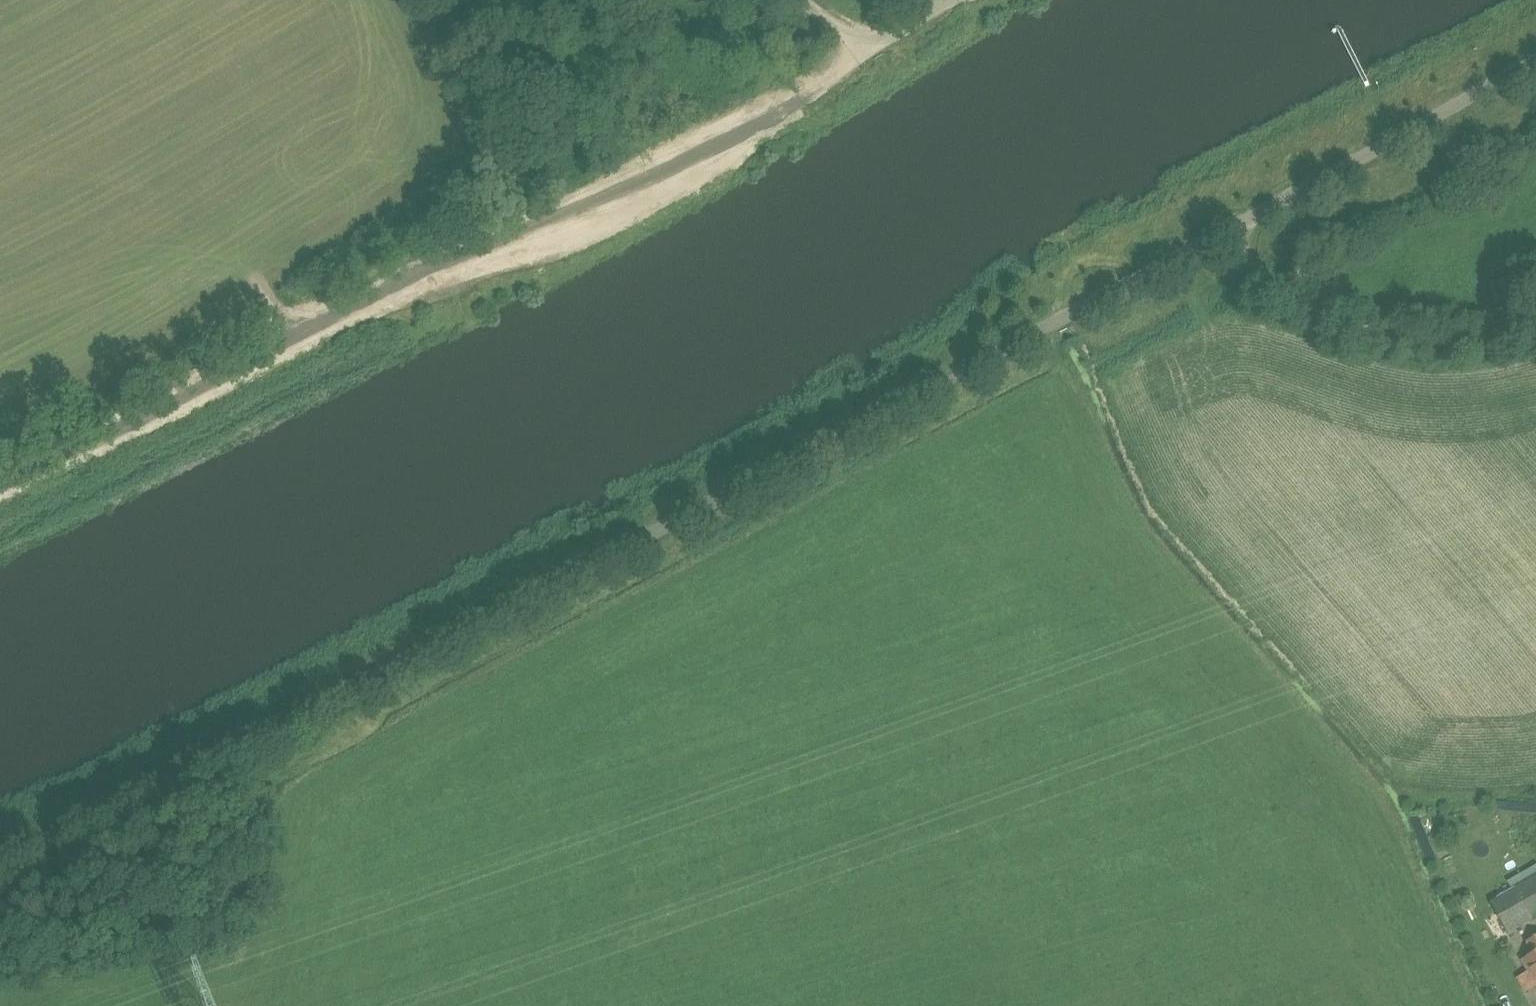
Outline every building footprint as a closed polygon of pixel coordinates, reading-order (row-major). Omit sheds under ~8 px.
[(1512,889),(1491,901),(1510,934),(1535,918),(1535,865),(1507,881),(1512,889)] [(1526,941),(1533,955),(1525,960),(1535,980),(1535,936),(1526,941)]
